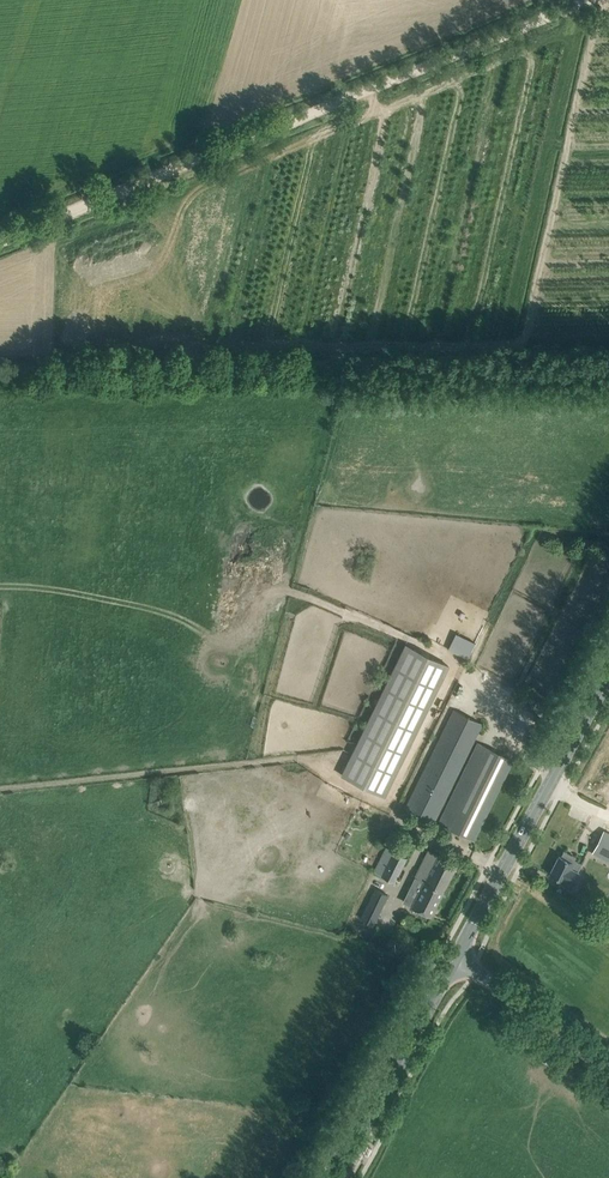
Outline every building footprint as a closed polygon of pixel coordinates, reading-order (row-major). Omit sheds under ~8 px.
[(405,644),(341,774),(385,796),(449,665),(405,644)] [(406,807),(434,820),(482,723),(454,710),(406,807)] [(439,823),(474,839),(513,760),(478,743),(439,823)] [(592,851),(608,860),(608,835),(603,831),(592,851)] [(374,872),(394,882),(407,857),(386,847),(374,872)] [(415,877),(424,881),(411,906),(431,916),(457,864),(428,850),(415,877)] [(561,857),(559,856),(550,874),(561,880),(560,882),(571,888),(579,872),(577,871),(581,864),(575,860),(576,857),(564,851),(561,857)] [(361,918),(374,924),(388,895),(375,889),(361,918)]
